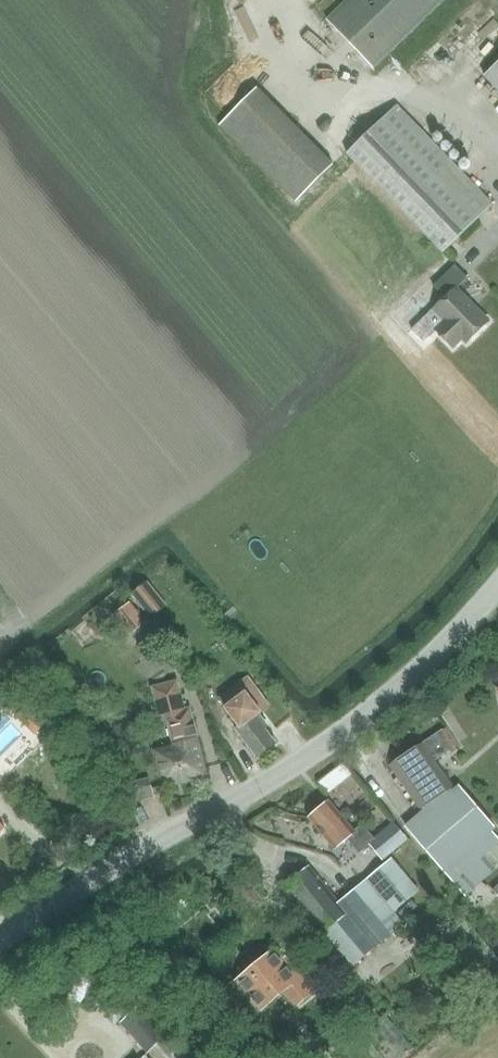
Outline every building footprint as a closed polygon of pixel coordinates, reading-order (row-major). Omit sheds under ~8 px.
[(328,19),(375,67),(444,0),(348,0),(328,19)] [(240,10),(250,32),(259,28),(249,6),(240,10)] [(474,44),(492,62),(497,55),(497,19),(474,44)] [(485,75),(497,89),(497,63),(485,75)] [(230,76),(217,88),(233,106),(246,94),(230,76)] [(298,201),(335,165),(260,86),(222,123),(298,201)] [(444,253),(492,204),(397,105),(348,153),(444,253)] [(469,344),(490,323),(459,290),(470,279),(457,266),(435,287),(444,295),(432,306),(446,321),(437,330),(453,347),(463,338),(469,344)] [(148,582),(132,595),(150,619),(162,610),(153,599),(158,596),(148,582)] [(129,604),(112,617),(128,637),(145,624),(129,604)] [(240,682),(219,697),(225,704),(242,728),(237,732),(257,758),(274,745),(276,743),(257,717),(256,716),(270,706),(248,676),(240,682)] [(196,780),(196,779),(195,776),(206,773),(190,708),(183,709),(176,681),(150,688),(158,719),(165,717),(172,744),(151,749),(161,789),(196,780)] [(27,696),(22,700),(43,722),(48,718),(27,696)] [(440,733),(393,765),(402,779),(423,810),(455,788),(448,779),(435,758),(457,743),(460,742),(450,727),(440,733)] [(328,794),(352,774),(343,763),(319,783),(328,794)] [(145,778),(124,783),(129,802),(150,797),(145,778)] [(497,869),(497,835),(494,830),(497,827),(463,788),(407,829),(444,872),(466,897),(497,869)] [(384,859),(408,839),(394,823),(375,840),(362,825),(354,831),(346,822),(340,814),(329,801),(309,819),(335,850),(348,840),(360,854),(372,845),(384,859)] [(347,808),(340,814),(346,822),(354,815),(347,808)] [(393,912),(418,891),(392,860),(340,903),(349,915),(326,933),(354,967),(404,925),(393,912)] [(349,915),(340,903),(311,868),(288,887),(326,933),(349,915)] [(263,1013),(287,993),(290,997),(294,999),(298,1001),(302,1001),(307,1001),(311,999),(317,993),(294,965),(292,967),(280,954),(278,951),(276,952),(263,964),(262,963),(261,965),(263,967),(255,972),(254,970),(252,972),(253,972),(239,984),(238,983),(237,985),(238,986),(239,986),(261,1013),(262,1014),(263,1013)] [(148,1054),(169,1035),(142,1004),(120,1023),(148,1054)]
